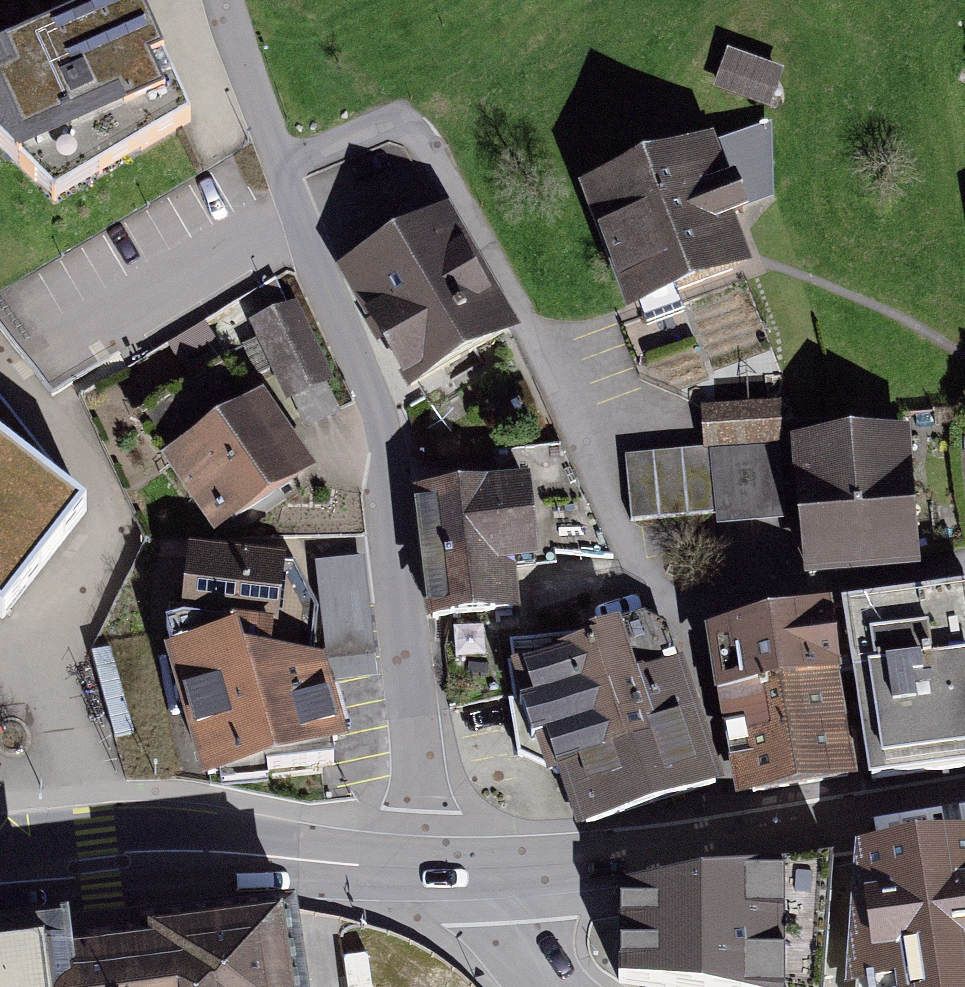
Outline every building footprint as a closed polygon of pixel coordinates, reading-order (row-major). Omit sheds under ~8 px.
[(0,52),(0,163),(41,203),(180,122),(123,0),(114,0),(0,52)] [(787,79),(723,59),(711,101),(774,120),(787,79)] [(747,140),(577,199),(620,321),(747,277),(724,211),(767,196),(747,140)] [(448,215),(346,268),(412,392),(513,339),(448,215)] [(301,309),(250,328),(279,405),(330,387),(301,309)] [(224,363),(140,418),(207,523),(232,517),(306,470),(261,401),(253,407),(224,363)] [(87,514),(0,402),(0,611),(7,616),(87,514)] [(772,408),(712,414),(715,443),(774,438),(772,408)] [(799,447),(810,571),(914,562),(903,438),(799,447)] [(783,511),(778,447),(711,452),(711,456),(717,516),(783,511)] [(717,516),(711,456),(625,464),(630,521),(717,516)] [(521,487),(419,500),(433,618),(511,608),(506,560),(533,556),(526,490),(521,487)] [(292,568),(196,556),(188,622),(270,633),(267,664),(308,667),(314,611),(292,568)] [(315,562),(328,685),(377,680),(364,557),(315,562)] [(845,609),(856,677),(868,759),(964,745),(964,593),(845,609)] [(845,609),(713,640),(721,695),(844,679),(856,677),(845,609)] [(643,621),(614,625),(647,742),(568,767),(587,826),(714,784),(663,630),(643,621)] [(188,622),(167,628),(208,776),(333,762),(330,741),(337,740),(317,668),(308,667),(267,664),(270,633),(188,622)] [(614,625),(510,640),(520,704),(510,705),(516,740),(534,737),(547,745),(556,771),(568,767),(647,742),(614,625)] [(844,679),(721,695),(741,794),(848,777),(840,729),(851,729),(844,679)] [(868,759),(871,782),(964,768),(964,745),(868,759)] [(866,855),(857,986),(964,986),(964,841),(866,855)] [(618,890),(618,983),(648,986),(823,986),(832,860),(618,890)] [(290,910),(138,931),(139,940),(145,986),(301,986),(290,910)] [(139,940),(62,950),(60,935),(0,942),(0,986),(145,986),(139,940)]
